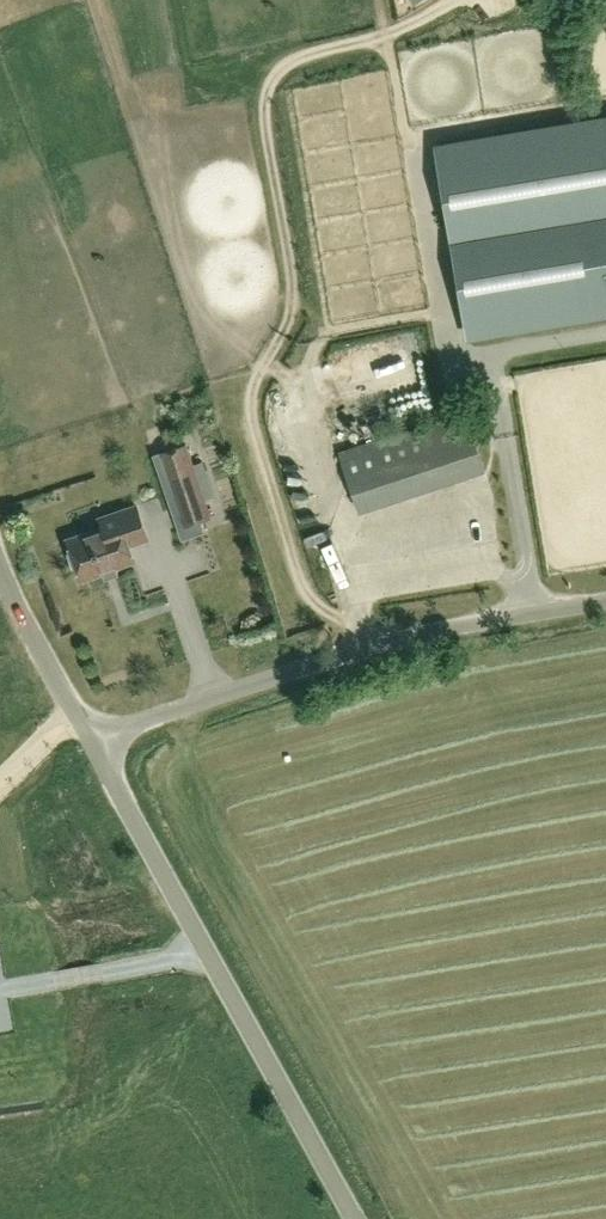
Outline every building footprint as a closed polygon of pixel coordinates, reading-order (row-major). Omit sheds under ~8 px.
[(436,145),(468,334),(605,311),(605,116),(436,145)] [(355,492),(480,459),(471,428),(463,431),(457,409),(341,440),(355,492)] [(185,428),(156,440),(185,513),(214,502),(185,428)] [(81,579),(116,567),(115,565),(133,559),(128,544),(146,537),(135,506),(99,518),(102,527),(67,539),(81,579)]
